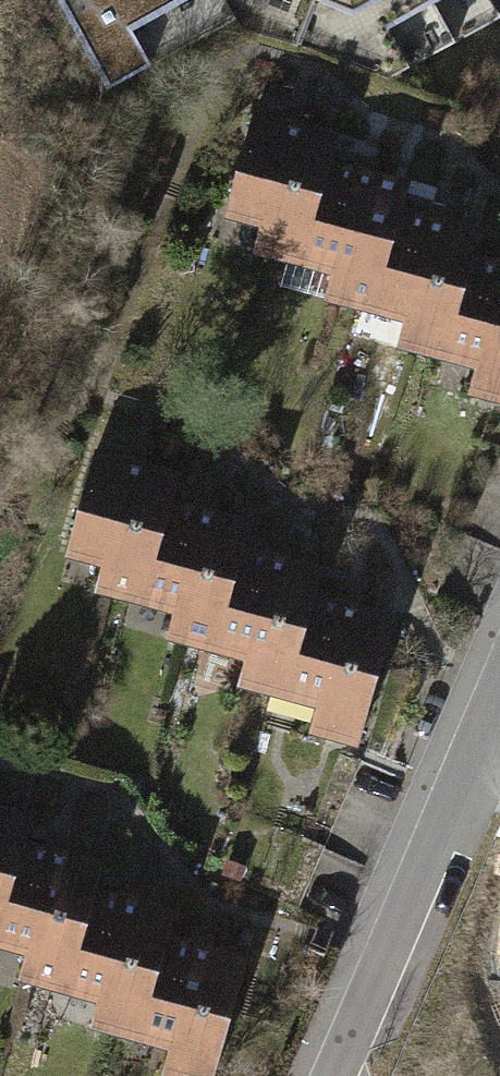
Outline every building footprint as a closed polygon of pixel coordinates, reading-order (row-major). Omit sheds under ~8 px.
[(105,94),(237,22),(381,79),(499,15),(499,0),(53,0),(105,94)] [(251,257),(305,273),(336,165),(343,141),(258,117),(227,223),(258,232),(251,257)] [(322,307),(377,323),(408,216),(416,188),(336,165),(305,273),(329,280),(322,307)] [(398,353),(450,368),(481,260),(487,239),(408,216),(377,323),(404,331),(398,353)] [(481,260),(450,368),(477,376),(470,400),(499,408),(499,265),(481,260)] [(91,600),(145,616),(177,508),(184,484),(98,459),(67,566),(98,575),(91,600)] [(162,649),(217,665),(248,559),(256,531),(177,508),(145,616),(170,623),(162,649)] [(238,696),(290,711),(322,602),(328,582),(248,559),(217,665),(245,674),(238,696)] [(357,756),(395,624),(322,602),(290,711),(317,719),(310,742),(357,756)] [(30,837),(37,814),(0,803),(0,941),(30,837)] [(71,995),(102,888),(110,861),(30,837),(0,941),(0,945),(23,952),(16,979),(71,995)] [(92,1025),(144,1040),(176,932),(182,911),(102,888),(71,995),(99,1003),(92,1025)] [(249,953),(176,932),(144,1040),(171,1048),(164,1072),(179,1075),(213,1075),(249,953)]
